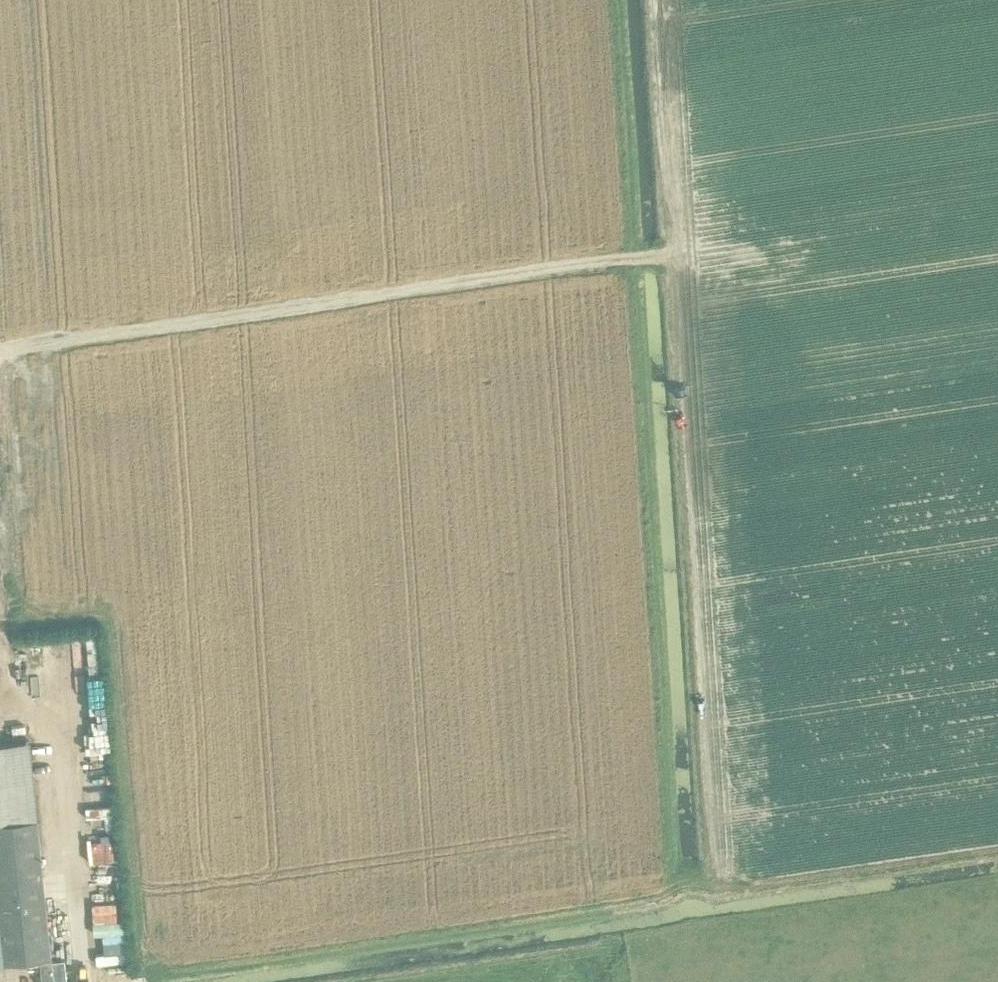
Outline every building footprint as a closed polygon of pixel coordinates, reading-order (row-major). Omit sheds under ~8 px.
[(47,907),(30,740),(0,743),(0,963),(52,958),(51,956),(59,955),(55,906),(47,907)] [(64,958),(39,961),(42,981),(67,981),(64,958)]
